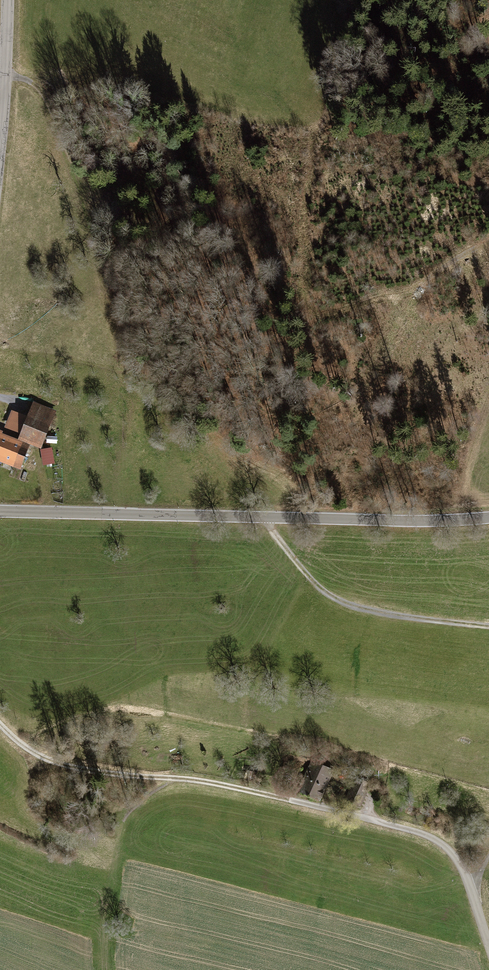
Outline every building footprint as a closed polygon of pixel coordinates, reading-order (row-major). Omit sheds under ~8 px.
[(39,448),(55,409),(33,401),(27,416),(11,410),(4,427),(20,433),(17,439),(28,443),(39,448)] [(18,468),(28,443),(17,439),(0,432),(0,461),(18,468)] [(54,463),(51,448),(40,450),(42,465),(54,463)] [(312,762),(299,793),(322,803),(335,771),(312,762)]
